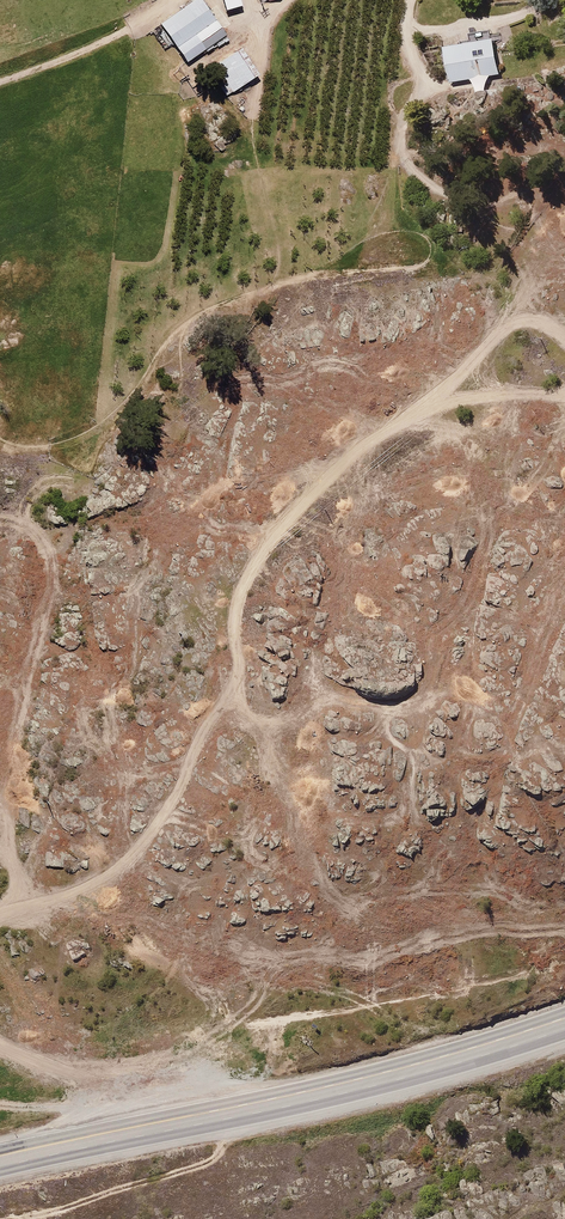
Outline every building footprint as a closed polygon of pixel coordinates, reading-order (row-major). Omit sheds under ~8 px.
[(161,24),(188,63),(227,36),(202,0),(193,0),(161,24)] [(241,0),(224,0),(227,10),(243,6),(241,0)] [(491,39),(442,48),(449,83),(498,73),(491,39)] [(242,47),(207,68),(223,99),(259,76),(242,47)]
